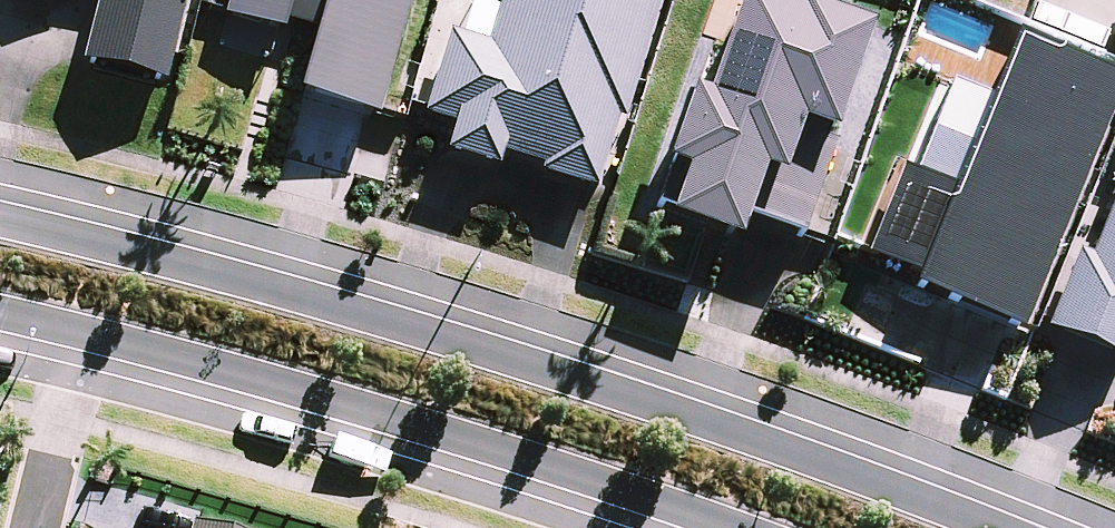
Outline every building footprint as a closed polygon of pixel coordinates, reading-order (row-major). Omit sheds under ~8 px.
[(166,83),(187,0),(99,0),(84,60),(166,83)] [(412,0),(229,0),(224,19),(282,34),(287,21),(317,29),(297,94),(379,118),(412,0)] [(623,123),(660,0),(501,0),(487,45),(450,34),(424,115),(454,124),(445,150),(497,168),(502,154),(541,167),(539,171),(595,190),(617,122),(623,123)] [(658,207),(671,212),(667,221),(738,246),(747,218),(803,237),(836,143),(825,139),(826,135),(833,138),(873,31),(801,7),(797,17),(751,0),(741,0),(705,100),(690,94),(664,167),(671,170),(658,207)] [(1114,102),(1114,73),(1057,50),(1054,57),(1016,42),(956,190),(902,168),(867,255),(920,276),(915,288),(1023,331),(1114,102)] [(1077,251),(1046,329),(1114,358),(1114,178),(1107,199),(1112,202),(1089,256),(1077,251)]
